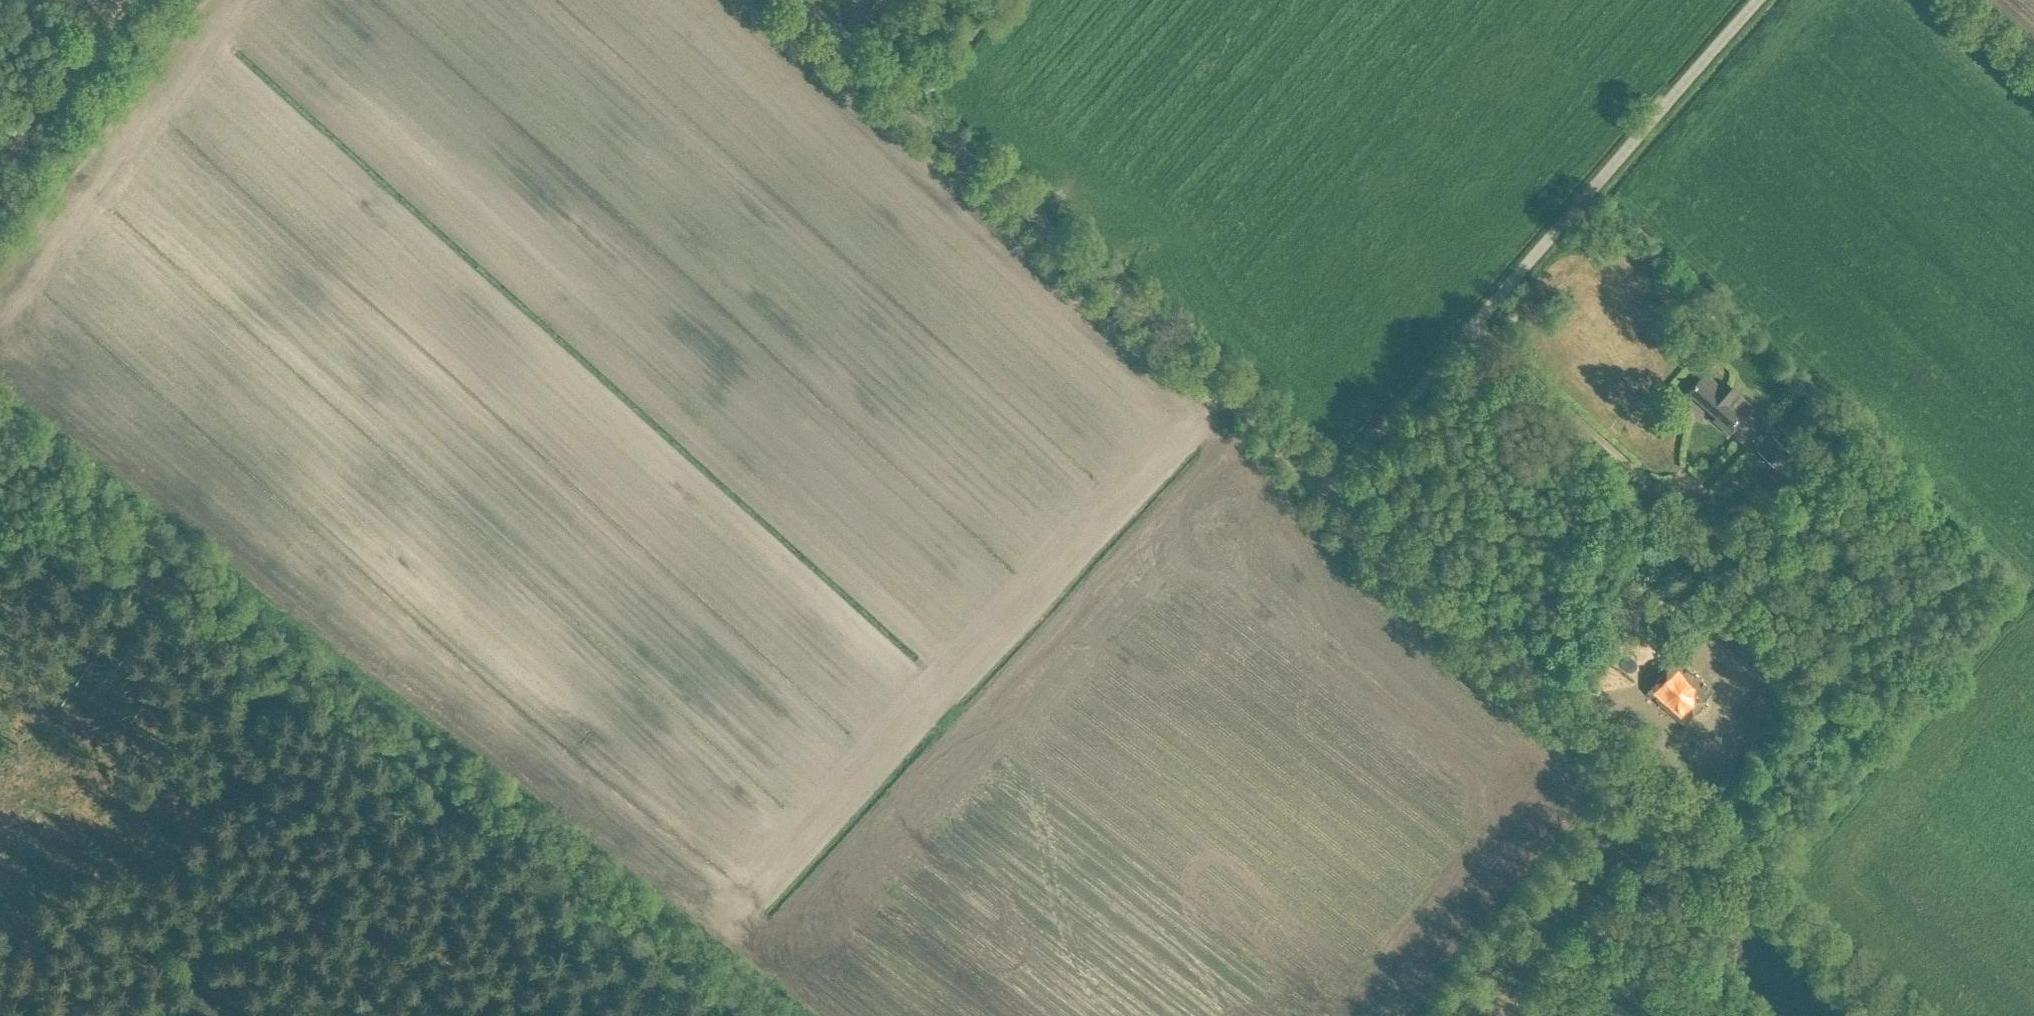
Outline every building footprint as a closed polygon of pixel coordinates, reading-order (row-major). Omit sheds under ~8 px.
[(1721,385),(1705,372),(1687,392),(1716,417),(1714,420),(1729,434),(1752,407),(1724,382),(1721,385)] [(1795,443),(1821,415),(1804,399),(1778,427),(1795,443)] [(1772,467),(1788,450),(1772,434),(1756,451),(1772,467)] [(1683,724),(1711,691),(1674,659),(1646,692),(1683,724)] [(1761,732),(1781,709),(1760,691),(1740,715),(1761,732)]
